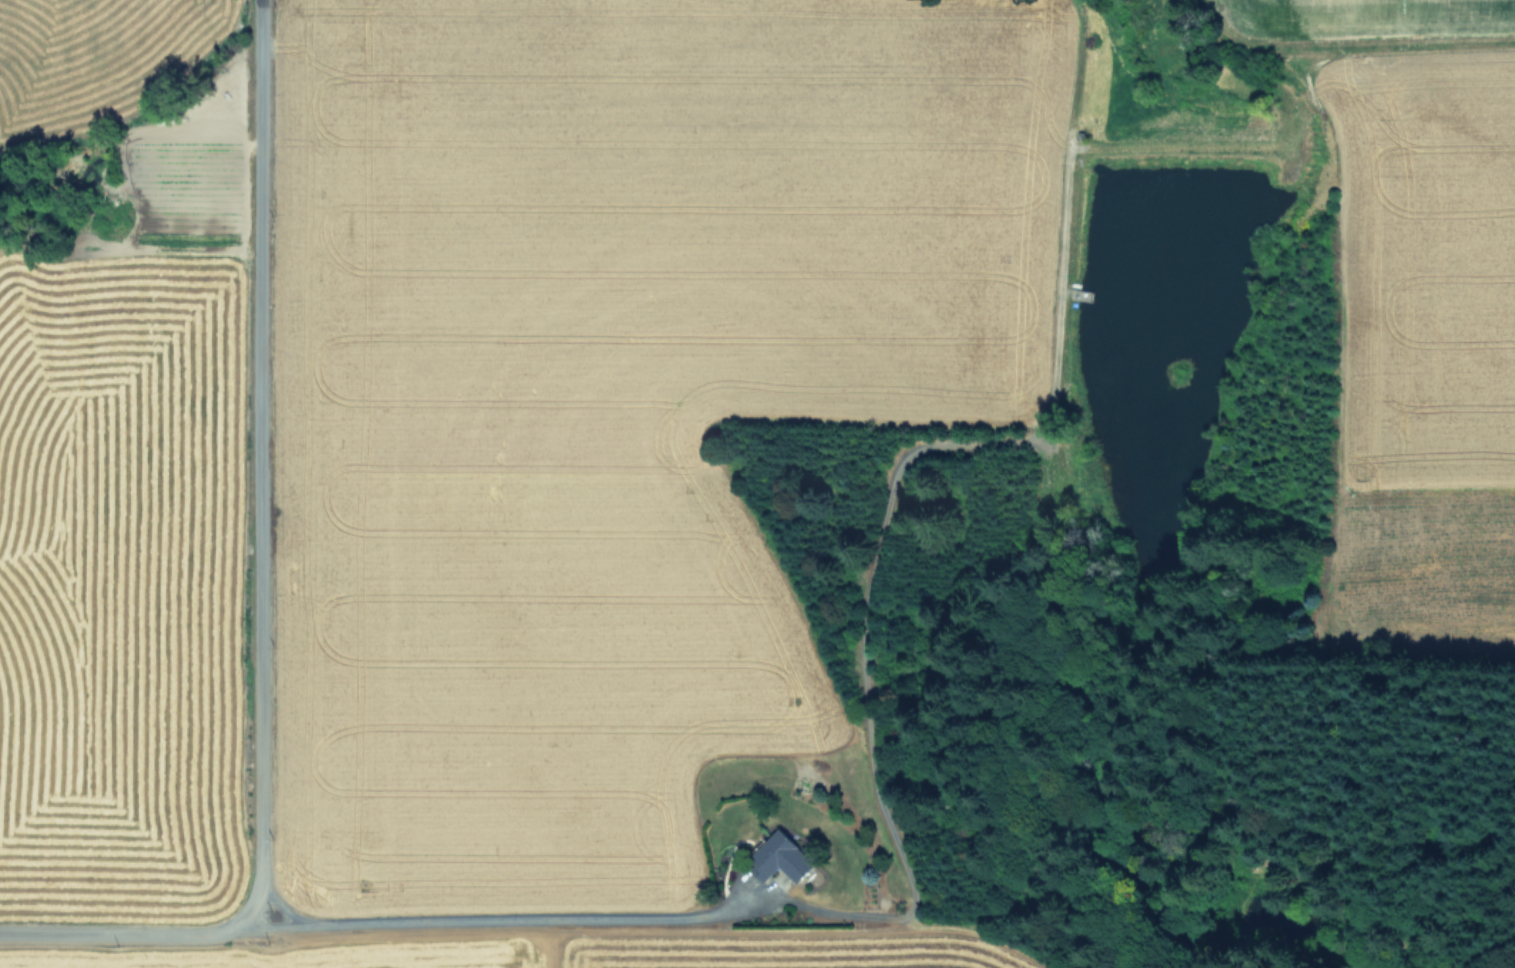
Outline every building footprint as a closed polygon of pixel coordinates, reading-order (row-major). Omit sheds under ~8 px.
[(782,864),(799,882),(819,863),(784,826),(756,852),(762,858),(753,867),(765,880),(782,864)]
